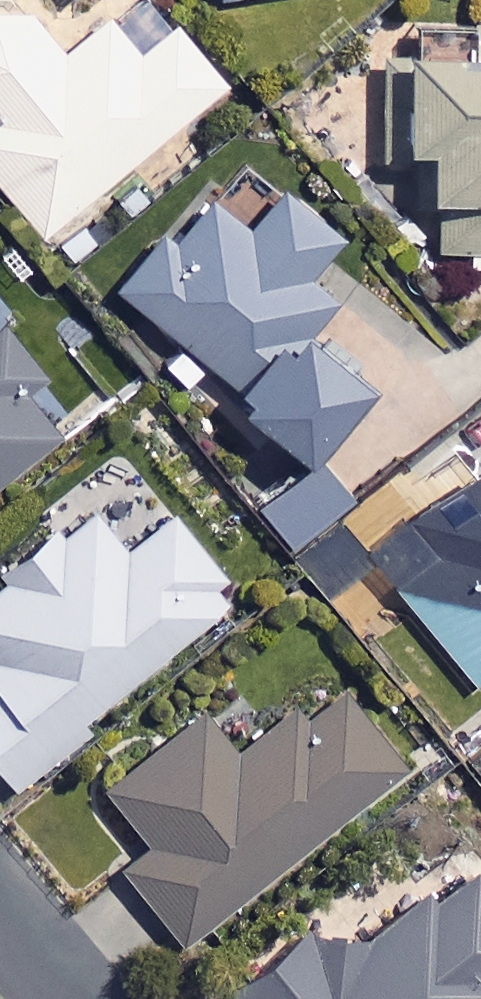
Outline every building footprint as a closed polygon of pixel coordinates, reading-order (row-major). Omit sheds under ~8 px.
[(38,231),(219,76),(167,15),(132,45),(101,10),(56,49),(14,0),(0,0),(0,187),(38,231)] [(468,16),(468,40),(395,38),(393,135),(418,136),(416,186),(435,186),(434,246),(472,247),(471,264),(480,264),(480,16),(468,16)] [(329,230),(275,185),(226,194),(201,183),(145,251),(138,246),(109,281),(234,385),(227,393),(293,447),(353,374),(300,330),(328,296),(296,269),(329,230)] [(50,429),(0,368),(0,470),(50,429)] [(470,448),(396,509),(428,547),(388,580),(469,677),(480,667),(480,461),(470,448)] [(343,498),(310,460),(257,506),(289,544),(343,498)] [(80,488),(0,554),(0,560),(6,567),(0,571),(0,774),(7,783),(78,725),(69,713),(223,589),(152,502),(116,532),(80,488)] [(402,754),(335,672),(293,706),(283,694),(224,742),(194,706),(99,784),(145,839),(115,863),(177,939),(402,754)] [(456,854),(359,932),(290,922),(219,980),(234,998),(477,998),(480,996),(480,885),(456,854)]
